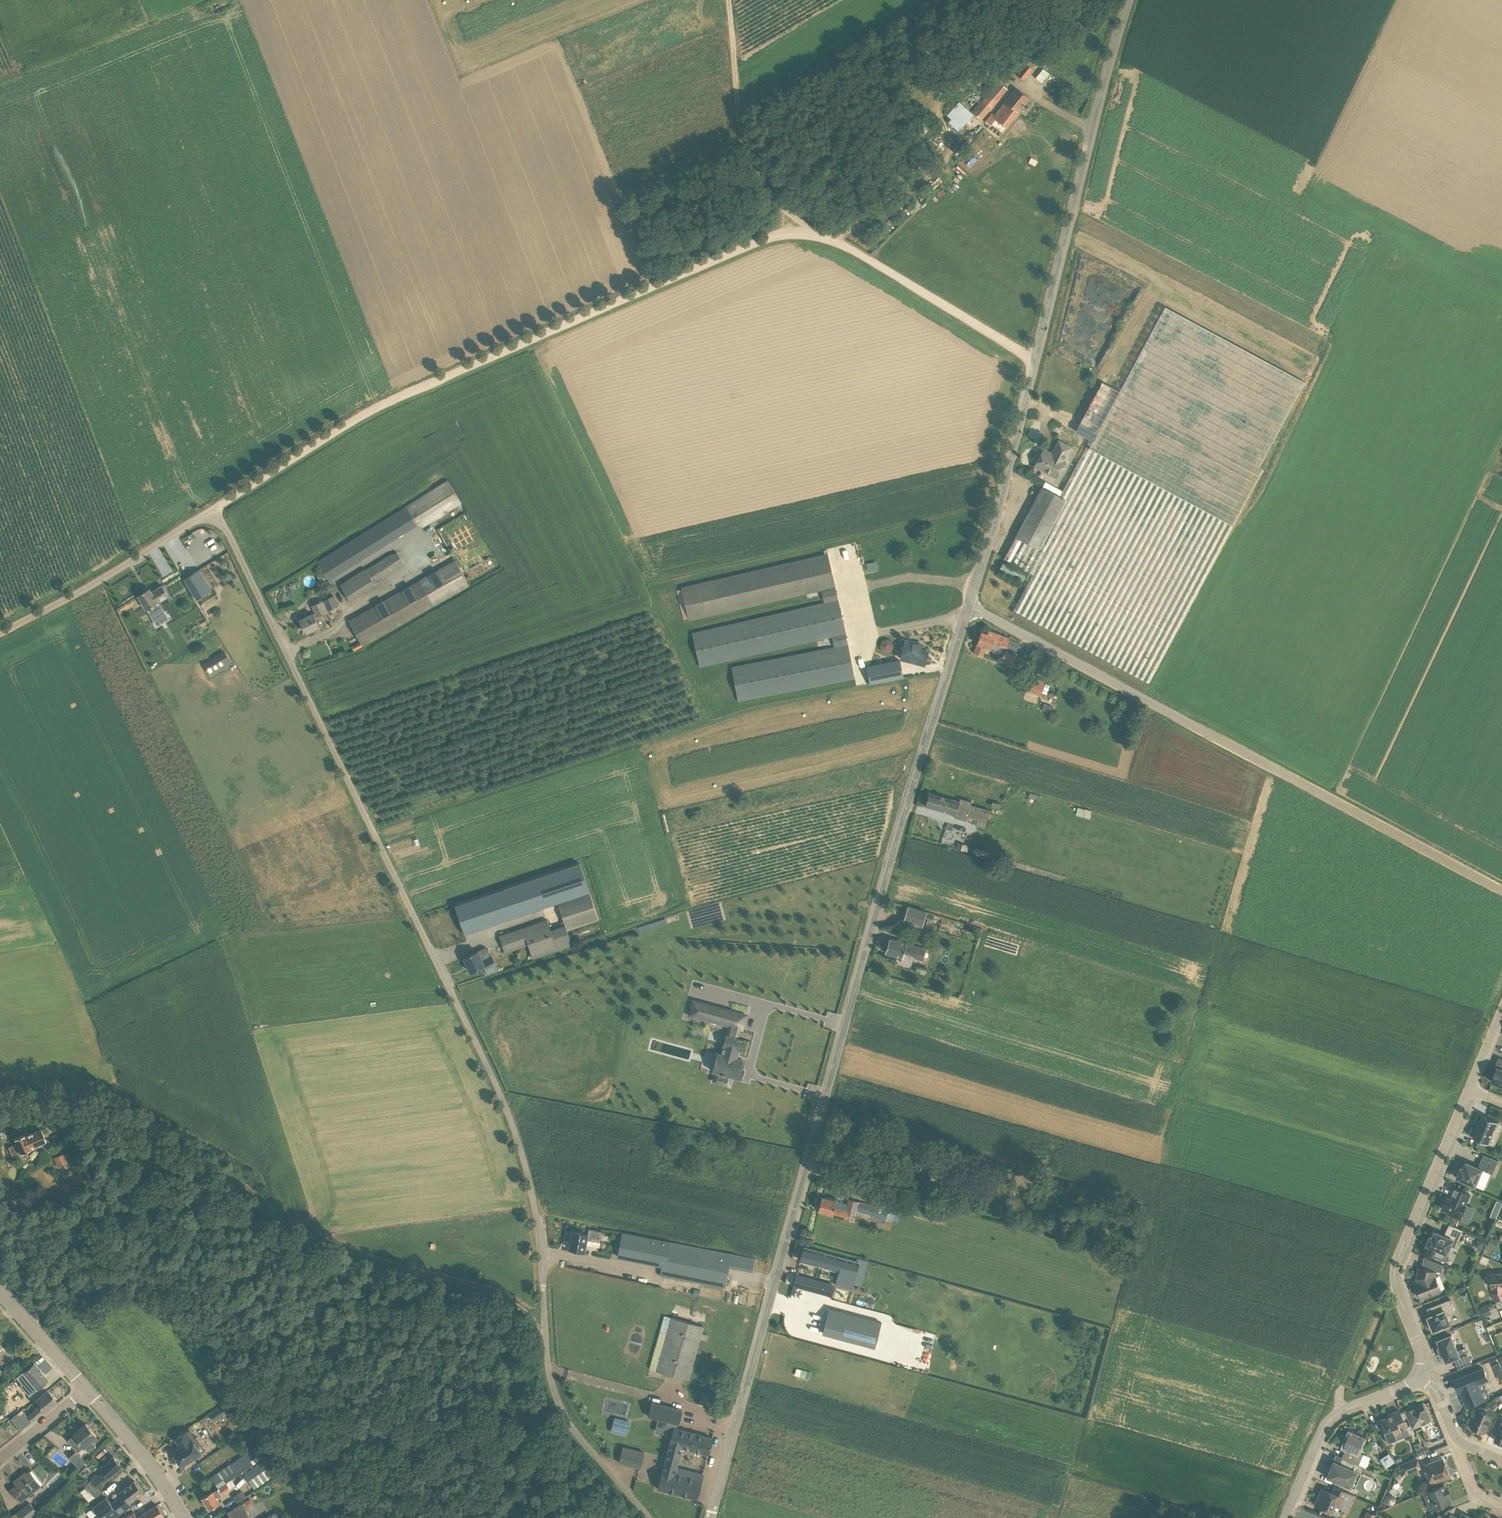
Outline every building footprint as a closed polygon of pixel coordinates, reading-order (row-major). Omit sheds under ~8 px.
[(1032,69),(1026,64),(1017,75),(1023,80),(1032,69)] [(1043,68),(1032,83),(1038,87),(1049,72),(1043,68)] [(991,109),(989,108),(994,102),(1007,88),(1000,82),(987,96),(974,111),(975,111),(960,126),(968,133),(983,118),(991,109)] [(1016,87),(994,115),(992,113),(985,121),(991,126),(996,119),(1006,127),(1029,98),(1016,87)] [(942,189),(936,193),(939,197),(945,193),(942,189)] [(1263,468),(1259,466),(1305,382),(1165,307),(1120,391),(1111,386),(1102,382),(1076,431),(1093,441),(1089,448),(1087,446),(1060,496),(1043,487),(1016,536),(1004,557),(1016,564),(1033,573),(1013,610),(1149,683),(1154,674),(1232,525),(1263,468)] [(1071,447),(1059,441),(1052,453),(1044,449),(1035,466),(1057,478),(1066,462),(1064,461),(1071,447)] [(421,529),(462,503),(448,480),(318,561),(332,583),(421,529)] [(397,570),(404,566),(396,553),(389,557),(341,586),(349,600),(397,570)] [(828,553),(681,587),(690,621),(822,590),(825,603),(693,634),(701,665),(832,637),(834,647),(731,667),(738,700),(855,677),(839,600),(828,553)] [(470,586),(455,560),(359,616),(350,620),(363,645),(372,641),(470,586)] [(200,569),(198,570),(185,579),(197,599),(212,590),(200,569)] [(163,585),(152,592),(150,588),(139,595),(147,609),(169,595),(163,585)] [(334,595),(324,600),(312,606),(316,613),(301,620),(307,633),(320,626),(321,627),(327,624),(322,614),(329,611),(328,610),(339,605),(334,595)] [(1020,644),(1009,638),(996,633),(989,630),(987,634),(981,632),(977,644),(978,644),(975,653),(983,656),(986,646),(998,650),(1000,644),(1006,646),(1007,646),(1017,651),(1020,644)] [(893,649),(891,639),(880,642),(882,651),(893,649)] [(928,651),(921,649),(922,644),(906,640),(901,658),(925,665),(928,651)] [(1024,661),(1015,656),(1006,652),(1001,661),(1010,666),(1019,670),(1024,661)] [(212,676),(227,667),(221,657),(205,666),(212,676)] [(900,660),(891,662),(867,668),(870,684),(894,679),(904,677),(900,660)] [(1035,678),(1034,682),(1030,691),(1041,696),(1042,692),(1046,694),(1051,684),(1035,678)] [(1054,706),(1044,703),(1042,710),(1051,713),(1054,706)] [(968,804),(960,801),(929,793),(926,806),(962,816),(964,808),(967,809),(968,804)] [(1000,832),(1004,820),(994,817),(990,828),(1000,832)] [(970,845),(959,842),(958,848),(968,851),(970,845)] [(456,905),(456,907),(465,934),(590,892),(581,866),(580,862),(456,905)] [(599,920),(589,893),(558,904),(565,925),(551,929),(547,919),(500,935),(506,953),(529,945),(533,958),(572,945),(567,930),(599,920)] [(927,912),(908,906),(903,921),(922,927),(927,912)] [(683,912),(685,925),(709,920),(706,908),(683,912)] [(926,950),(907,944),(907,943),(890,938),(885,952),(902,957),(900,962),(911,965),(914,957),(923,960),(926,950)] [(489,973),(498,968),(487,946),(464,957),(471,972),(485,965),(489,973)] [(746,1015),(694,1001),(690,1015),(730,1026),(727,1035),(726,1035),(726,1036),(724,1035),(721,1044),(724,1044),(723,1045),(724,1045),(722,1054),(721,1054),(724,1055),(719,1072),(716,1071),(716,1072),(717,1072),(715,1081),(729,1085),(732,1076),(741,1079),(744,1069),(741,1068),(743,1060),(737,1058),(739,1049),(742,1050),(745,1040),(737,1038),(740,1028),(742,1029),(746,1015)] [(721,1042),(724,1034),(710,1030),(708,1038),(721,1042)] [(1497,1067),(1491,1081),(1501,1085),(1501,1069),(1497,1067)] [(1498,1122),(1483,1115),(1473,1137),(1479,1140),(1477,1146),(1485,1150),(1487,1143),(1488,1144),(1498,1122)] [(45,1150),(52,1145),(47,1139),(47,1140),(46,1140),(43,1134),(41,1129),(24,1136),(24,1135),(14,1139),(17,1144),(9,1147),(12,1155),(20,1151),(20,1153),(29,1149),(35,1147),(38,1153),(45,1150)] [(71,1132),(69,1133),(63,1138),(61,1137),(71,1151),(80,1144),(71,1132)] [(64,1153),(54,1158),(58,1167),(68,1163),(64,1153)] [(1483,1170),(1493,1174),(1499,1160),(1484,1154),(1479,1167),(1467,1162),(1464,1168),(1462,1167),(1461,1169),(1459,1168),(1456,1174),(1458,1175),(1457,1177),(1476,1185),(1483,1170)] [(986,1183),(981,1182),(978,1193),(983,1194),(986,1183)] [(68,1183),(62,1187),(65,1193),(71,1189),(68,1183)] [(1456,1187),(1451,1199),(1447,1197),(1446,1199),(1445,1199),(1442,1205),(1443,1206),(1442,1208),(1449,1211),(1448,1213),(1461,1219),(1466,1205),(1465,1205),(1470,1193),(1456,1187)] [(910,1199),(886,1193),(883,1203),(907,1209),(910,1199)] [(855,1221),(857,1212),(859,1202),(849,1199),(846,1209),(835,1207),(837,1200),(822,1197),(819,1211),(826,1212),(826,1214),(840,1217),(840,1218),(855,1221)] [(889,1210),(859,1202),(857,1212),(887,1220),(887,1218),(889,1210)] [(1463,1230),(1450,1224),(1446,1235),(1435,1231),(1433,1237),(1431,1236),(1427,1245),(1435,1248),(1432,1254),(1441,1258),(1444,1252),(1448,1254),(1451,1248),(1454,1249),(1463,1230)] [(602,1232),(589,1229),(588,1234),(573,1232),(569,1248),(585,1251),(587,1240),(600,1243),(602,1232)] [(732,1254),(623,1232),(621,1241),(618,1256),(662,1265),(660,1275),(725,1287),(729,1268),(732,1254)] [(1498,1240),(1491,1237),(1487,1246),(1495,1249),(1498,1240)] [(1485,1241),(1478,1238),(1475,1246),(1482,1249),(1485,1241)] [(839,1271),(835,1285),(837,1285),(852,1289),(859,1262),(811,1249),(804,1247),(800,1260),(839,1271)] [(1444,1265),(1425,1256),(1422,1267),(1420,1267),(1417,1277),(1419,1278),(1421,1282),(1416,1284),(1418,1290),(1417,1291),(1416,1293),(1417,1295),(1419,1296),(1421,1296),(1421,1298),(1442,1290),(1437,1276),(1436,1276),(1436,1275),(1436,1271),(1443,1272),(1444,1265)] [(1491,1274),(1492,1287),(1493,1287),(1493,1293),(1496,1301),(1501,1298),(1501,1273),(1491,1274)] [(793,1285),(803,1288),(805,1283),(805,1282),(805,1281),(795,1279),(795,1280),(793,1285)] [(827,1294),(830,1295),(832,1295),(835,1285),(824,1282),(821,1292),(827,1294)] [(1452,1297),(1427,1307),(1431,1316),(1429,1317),(1431,1321),(1428,1322),(1431,1329),(1434,1328),(1434,1330),(1451,1323),(1447,1314),(1458,1310),(1452,1297)] [(1489,1307),(1482,1309),(1484,1316),(1491,1314),(1489,1307)] [(829,1314),(824,1331),(877,1345),(884,1321),(840,1309),(838,1316),(829,1314)] [(671,1317),(665,1315),(652,1362),(659,1364),(657,1371),(689,1380),(704,1326),(671,1317)] [(1452,1330),(1449,1324),(1443,1327),(1445,1332),(1452,1330)] [(1461,1369),(1474,1363),(1467,1346),(1460,1349),(1455,1336),(1441,1342),(1444,1347),(1441,1348),(1444,1355),(1446,1354),(1449,1360),(1456,1357),(1461,1369)] [(22,1384),(20,1385),(26,1391),(29,1395),(48,1379),(34,1362),(16,1377),(22,1384)] [(1478,1383),(1489,1379),(1484,1368),(1454,1380),(1459,1391),(1461,1390),(1467,1407),(1485,1400),(1478,1383)] [(0,1390),(0,1393),(5,1399),(15,1391),(8,1383),(0,1390)] [(36,1409),(40,1414),(44,1411),(56,1401),(48,1390),(35,1400),(40,1406),(36,1409)] [(682,1410),(679,1409),(652,1402),(649,1415),(659,1418),(655,1432),(664,1434),(669,1435),(672,1435),(675,1423),(678,1424),(679,1424),(682,1410)] [(231,1409),(227,1404),(211,1414),(214,1419),(231,1409)] [(1423,1404),(1406,1410),(1413,1427),(1421,1424),(1422,1426),(1431,1423),(1423,1404)] [(20,1431),(26,1426),(32,1421),(25,1413),(22,1409),(10,1419),(14,1423),(20,1431)] [(1379,1420),(1386,1437),(1401,1431),(1400,1430),(1407,1428),(1399,1409),(1390,1413),(1391,1415),(1379,1420)] [(1492,1415),(1482,1410),(1480,1415),(1477,1414),(1471,1427),(1484,1432),(1492,1415)] [(1498,1415),(1492,1430),(1497,1433),(1495,1439),(1501,1443),(1501,1416),(1498,1415)] [(255,1426),(257,1425),(252,1417),(251,1418),(244,1423),(249,1430),(255,1426)] [(631,1421),(615,1417),(611,1432),(627,1436),(631,1421)] [(265,1421),(256,1426),(260,1434),(270,1428),(265,1421)] [(86,1423),(74,1434),(85,1446),(89,1452),(96,1446),(95,1444),(93,1441),(91,1440),(97,1436),(86,1423)] [(182,1466),(202,1452),(206,1449),(197,1436),(196,1437),(190,1428),(187,1431),(176,1439),(180,1444),(182,1446),(173,1452),(175,1456),(175,1457),(178,1462),(180,1462),(182,1466)] [(682,1431),(675,1429),(673,1436),(669,1450),(659,1488),(697,1498),(704,1472),(703,1471),(703,1472),(678,1465),(683,1447),(708,1454),(712,1438),(682,1431)] [(1366,1437),(1348,1429),(1341,1445),(1346,1448),(1342,1457),(1346,1459),(1359,1464),(1363,1454),(1360,1452),(1366,1437)] [(212,1476),(219,1487),(227,1482),(269,1454),(261,1443),(212,1476)] [(619,1462),(641,1468),(645,1452),(623,1446),(619,1462)] [(87,1462),(78,1450),(70,1456),(79,1468),(87,1462)] [(1386,1467),(1394,1461),(1389,1453),(1380,1458),(1386,1467)] [(123,1466),(114,1456),(101,1467),(105,1472),(100,1476),(99,1474),(92,1480),(92,1479),(85,1485),(96,1497),(102,1492),(98,1487),(123,1466)] [(244,1473),(255,1488),(278,1473),(269,1458),(265,1460),(244,1473)] [(1417,1458),(1402,1464),(1405,1474),(1420,1468),(1417,1458)] [(1443,1458),(1424,1465),(1426,1471),(1425,1473),(1426,1477),(1429,1478),(1431,1483),(1449,1476),(1443,1458)] [(1334,1461),(1327,1477),(1351,1487),(1357,1472),(1361,1473),(1364,1466),(1359,1464),(1346,1459),(1344,1465),(1334,1461)] [(49,1466),(45,1469),(50,1475),(54,1472),(49,1466)] [(87,1466),(80,1471),(85,1476),(91,1471),(87,1466)] [(41,1484),(31,1471),(27,1473),(26,1472),(15,1481),(18,1485),(12,1490),(20,1501),(41,1484)] [(129,1503),(144,1492),(135,1481),(120,1492),(122,1495),(111,1504),(107,1497),(93,1508),(98,1515),(95,1517),(112,1517),(130,1505),(129,1503)] [(232,1489),(227,1482),(219,1487),(214,1491),(213,1490),(202,1497),(210,1509),(221,1502),(219,1498),(218,1497),(232,1489)] [(1444,1484),(1424,1492),(1428,1503),(1427,1504),(1428,1507),(1430,1508),(1430,1510),(1451,1502),(1444,1484)] [(1354,1495),(1335,1486),(1332,1493),(1322,1489),(1315,1505),(1331,1512),(1334,1504),(1348,1510),(1354,1495)] [(244,1498),(240,1492),(233,1497),(237,1503),(244,1498)] [(23,1517),(30,1517),(37,1511),(30,1501),(18,1512),(23,1517)] [(243,1503),(234,1507),(234,1509),(228,1512),(229,1516),(225,1517),(243,1517),(249,1515),(243,1503)] [(158,1505),(138,1517),(134,1511),(124,1517),(161,1517),(165,1516),(158,1505)]
